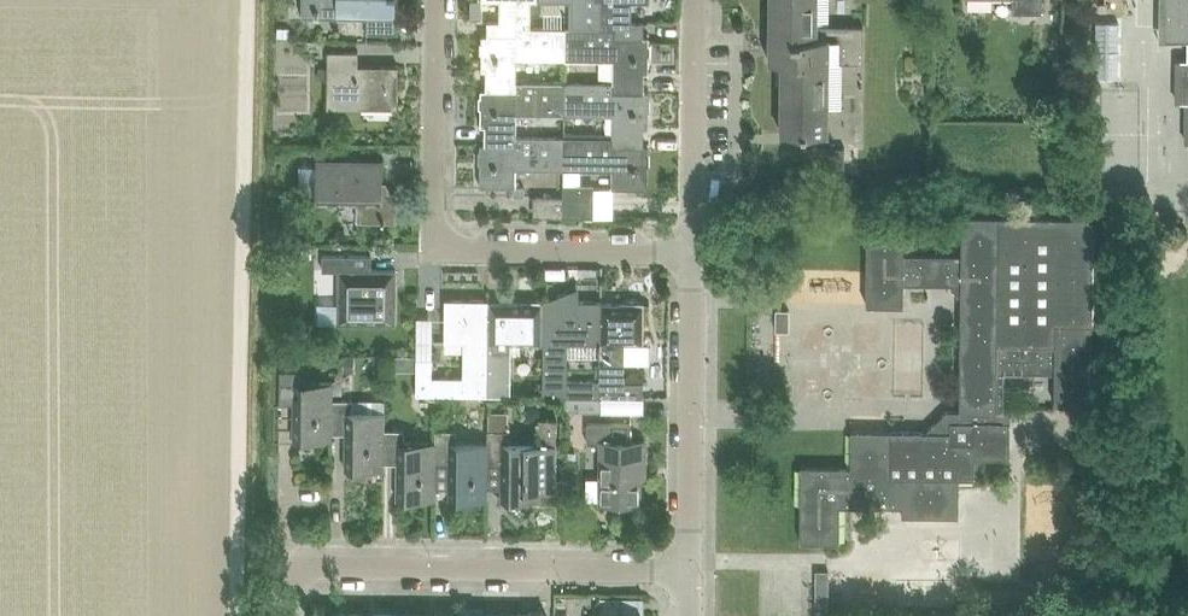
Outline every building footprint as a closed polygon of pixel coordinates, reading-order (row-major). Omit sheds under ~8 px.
[(301,16),(366,17),(366,32),(397,32),(397,0),(301,0),(301,16)] [(537,0),(481,0),(481,1),(500,1),(500,22),(487,21),(487,35),(516,36),(517,28),(531,28),(531,2),(537,2),(537,0)] [(593,0),(537,0),(537,2),(570,2),(570,28),(600,28),(601,1),(593,1),(593,0)] [(643,37),(643,23),(631,23),(631,2),(649,2),(649,0),(593,0),(593,1),(601,1),(600,28),(614,28),(614,37),(643,37)] [(863,26),(816,26),(816,0),(770,0),(769,62),(781,62),(780,132),(827,133),(827,62),(863,62),(863,26)] [(1012,12),(1042,12),(1042,0),(1012,0),(1012,12)] [(1164,39),(1187,40),(1187,60),(1176,59),(1176,102),(1185,102),(1185,143),(1187,143),(1187,0),(1165,0),(1164,39)] [(1098,17),(1097,45),(1121,45),(1121,17),(1098,17)] [(564,60),(565,28),(531,28),(517,28),(516,36),(487,35),(481,35),(480,71),(486,71),(486,89),(480,89),(480,90),(515,91),(515,82),(516,81),(516,59),(564,60)] [(600,28),(570,28),(565,28),(564,60),(612,60),(612,82),(613,82),(613,92),(648,92),(648,91),(642,91),(643,73),(648,73),(649,37),(643,37),(614,37),(614,28),(600,28)] [(1097,50),(1097,78),(1120,78),(1121,50),(1097,50)] [(397,109),(397,67),(358,66),(358,52),(327,51),(327,108),(397,109)] [(564,115),(564,82),(516,81),(515,82),(515,91),(480,90),(480,126),(486,126),(486,144),(480,144),(480,145),(515,146),(515,137),(516,136),(516,114),(564,115)] [(613,82),(612,82),(564,82),(564,115),(612,115),(612,137),(613,138),(613,147),(647,147),(648,146),(642,146),(642,128),(648,128),(648,92),(613,92),(613,82)] [(564,169),(564,137),(516,136),(515,137),(515,146),(480,145),(479,187),(516,187),(516,169),(564,169)] [(613,138),(612,137),(564,137),(564,169),(612,170),(612,188),(647,188),(647,147),(613,147),(613,138)] [(802,174),(826,173),(844,173),(844,148),(802,148),(802,174)] [(396,222),(396,192),(382,192),(382,160),(346,160),(346,167),(316,166),(315,203),(357,204),(357,222),(396,222)] [(563,217),(579,217),(593,217),(594,184),(563,184),(563,198),(563,217)] [(563,217),(563,198),(536,197),(536,211),(548,212),(548,217),(563,217)] [(866,225),(866,305),(903,306),(903,285),(960,285),(959,412),(946,411),(928,430),(928,433),(993,433),(993,458),(1009,458),(1009,409),(1002,409),(1003,373),(1053,373),(1053,404),(1090,404),(1092,217),(961,216),(960,256),(903,256),(904,225),(866,225)] [(395,324),(395,270),(371,270),(371,256),(322,255),(322,271),(338,271),(337,324),(395,324)] [(815,322),(817,282),(785,280),(784,298),(797,298),(796,322),(815,322)] [(601,301),(579,301),(579,295),(559,295),(559,303),(545,303),(545,300),(544,300),(543,343),(542,396),(565,396),(599,396),(599,380),(567,380),(567,343),(599,344),(600,343),(601,301)] [(486,396),(487,300),(445,299),(444,342),(463,342),(463,377),(432,377),(432,358),(416,358),(416,395),(486,396)] [(543,343),(544,300),(521,300),(521,303),(488,302),(488,300),(487,300),(486,396),(510,396),(510,343),(543,343)] [(599,396),(600,397),(642,397),(643,382),(623,381),(624,344),(643,344),(643,301),(620,301),(620,304),(602,303),(602,301),(601,301),(600,343),(599,344),(599,380),(599,396)] [(775,332),(788,332),(788,311),(775,311),(775,332)] [(331,400),(332,400),(332,383),(300,382),(300,370),(279,370),(279,403),(292,403),(292,440),(331,440),(331,433),(331,400)] [(600,397),(599,396),(565,396),(564,411),(600,411),(600,397)] [(352,400),(332,400),(331,400),(331,433),(344,433),(344,470),(383,470),(383,463),(383,430),(384,430),(384,412),(352,412),(352,400)] [(501,464),(501,500),(539,501),(539,491),(555,491),(555,482),(556,432),(556,420),(538,420),(538,431),(539,431),(539,443),(508,443),(508,431),(487,431),(487,464),(501,464)] [(644,464),(644,442),(630,441),(631,423),(587,422),(586,443),(601,443),(600,502),(639,502),(639,464),(644,464)] [(434,463),(435,442),(404,442),(404,430),(384,430),(383,430),(383,463),(396,463),(396,500),(435,500),(435,463),(434,463)] [(487,464),(487,443),(456,443),(456,431),(435,431),(435,442),(434,463),(435,463),(449,463),(448,500),(487,501),(487,464)] [(928,433),(890,432),(850,432),(850,468),(800,467),(799,542),(838,543),(839,506),(901,507),(901,516),(957,517),(958,479),(973,479),(973,458),(993,458),(993,433),(928,433)] [(562,477),(585,474),(582,443),(558,446),(562,477)] [(815,615),(828,615),(828,608),(828,571),(815,571),(815,608),(815,615)]
